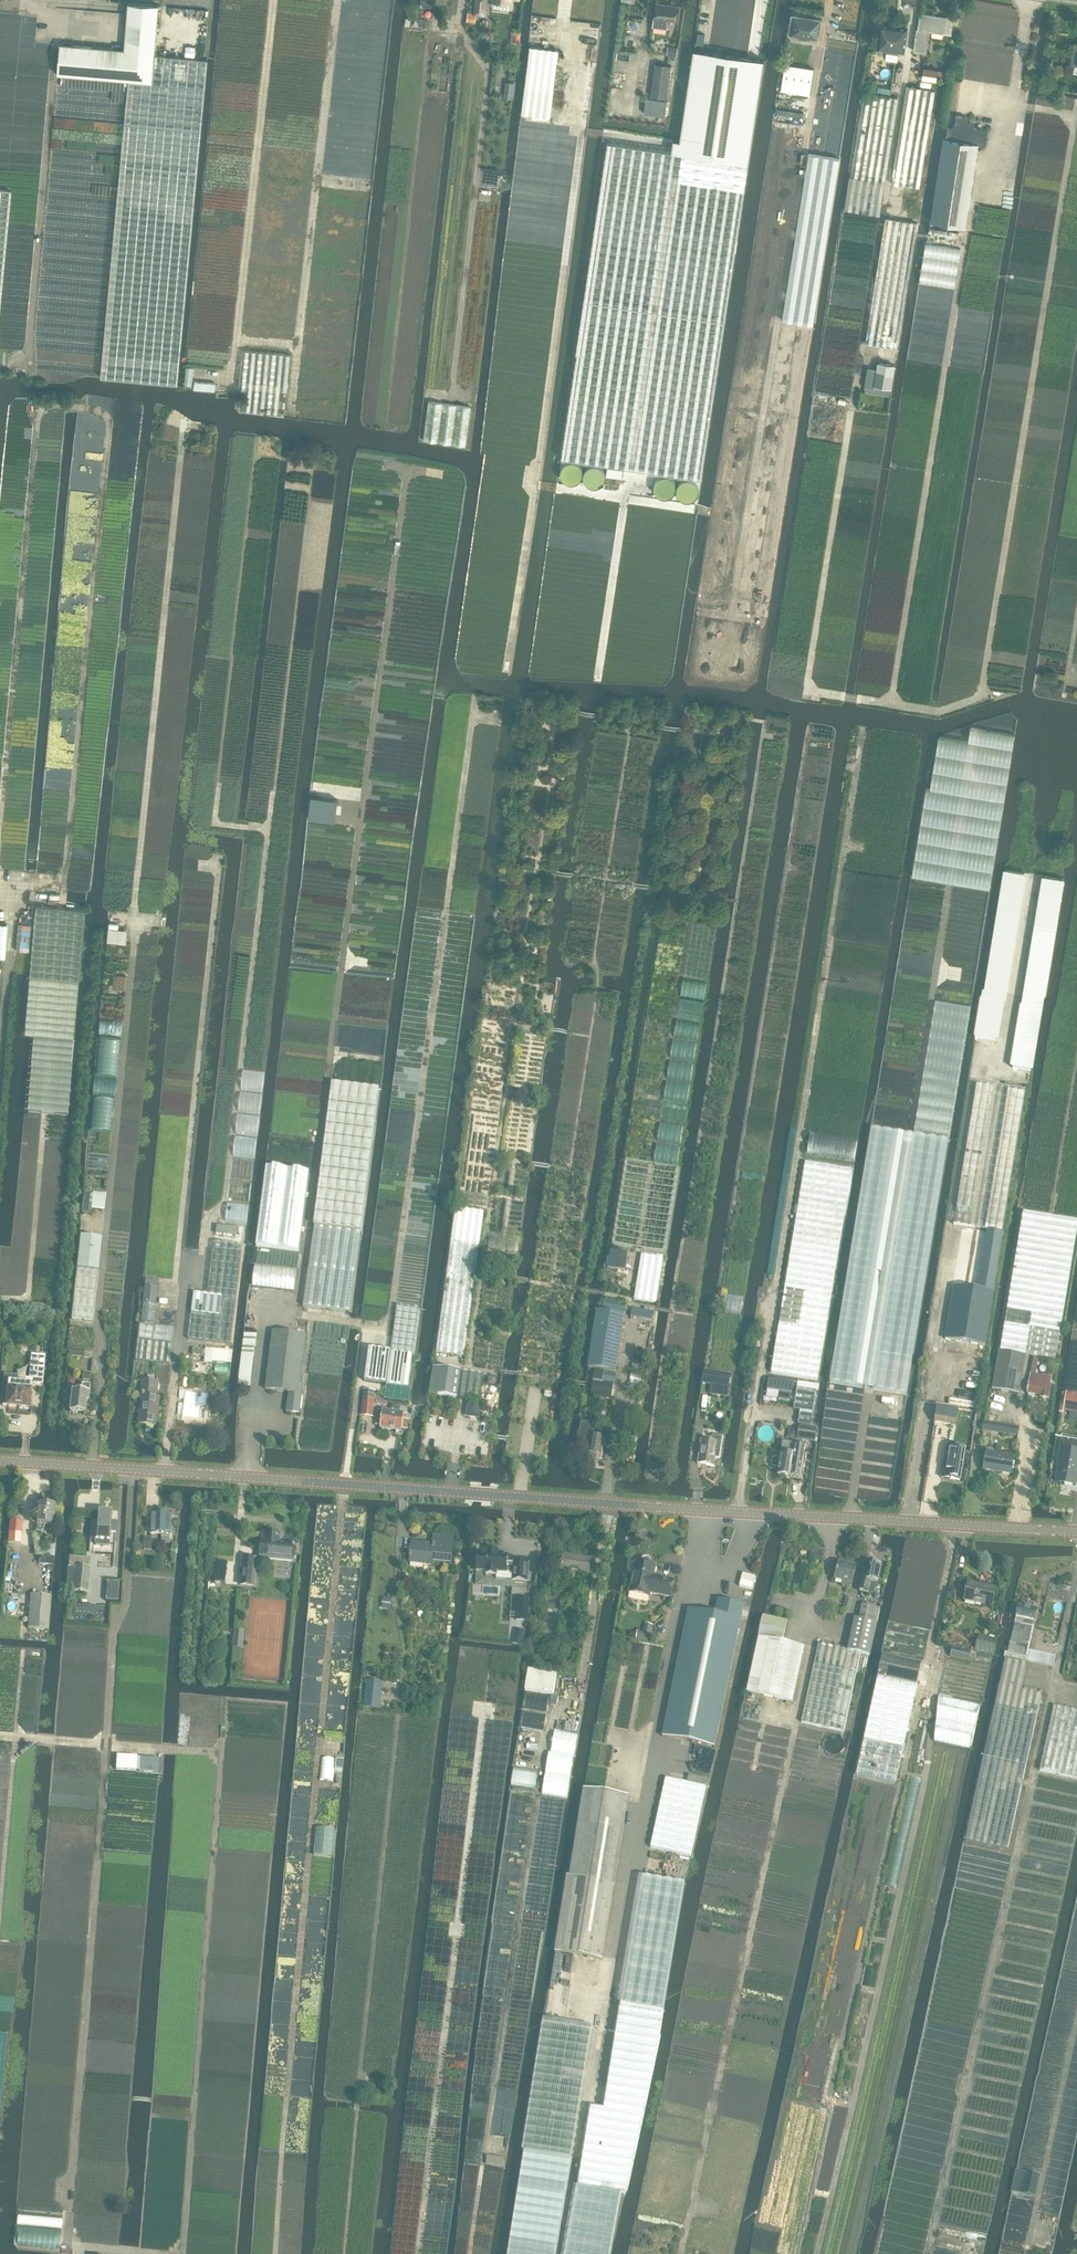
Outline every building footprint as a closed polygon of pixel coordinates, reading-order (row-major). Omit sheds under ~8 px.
[(474,12),(468,12),(467,21),(476,21),(476,13),(484,14),(486,0),(476,0),(474,12)] [(129,80),(129,81),(151,82),(154,55),(159,5),(128,3),(124,49),(60,44),(57,74),(121,80),(129,80)] [(654,17),(653,26),(666,28),(668,19),(676,20),(678,6),(656,3),(654,17)] [(916,28),(914,51),(926,53),(929,30),(951,33),(954,16),(947,16),(946,19),(934,17),(935,14),(920,12),(917,28),(916,28)] [(819,19),(792,15),(790,32),(799,34),(798,38),(806,39),(807,35),(816,36),(819,19)] [(877,39),(876,47),(885,48),(886,48),(898,50),(900,50),(904,51),(905,43),(907,26),(892,24),(880,23),(879,26),(877,39)] [(525,85),(522,114),(549,118),(553,89),(554,89),(558,49),(530,46),(525,85)] [(669,47),(668,55),(675,56),(677,48),(669,47)] [(608,142),(562,458),(701,479),(748,163),(763,60),(760,60),(760,59),(760,60),(747,58),(727,55),(727,54),(727,55),(723,54),(722,54),(700,51),(700,50),(699,50),(699,51),(693,50),(680,141),(673,140),(671,152),(666,151),(608,142)] [(617,52),(616,59),(629,60),(630,54),(617,52)] [(129,81),(101,377),(177,384),(207,60),(154,55),(151,82),(129,81)] [(670,65),(655,63),(651,95),(666,97),(670,65)] [(785,64),(781,90),(809,95),(813,69),(785,64)] [(923,67),(922,79),(936,81),(941,81),(943,70),(937,69),(923,67)] [(868,80),(867,89),(875,91),(877,81),(868,80)] [(505,81),(504,98),(512,99),(514,82),(505,81)] [(891,182),(904,185),(919,187),(934,90),(906,85),(891,182)] [(845,210),(880,215),(898,97),(863,92),(845,210)] [(667,101),(646,98),(644,114),(665,116),(667,101)] [(942,137),(930,221),(964,226),(977,144),(985,145),(987,128),(970,126),(970,121),(966,120),(966,116),(955,114),(953,126),(947,125),(945,137),(942,137)] [(808,154),(782,320),(783,320),(813,325),(839,159),(809,154),(808,154)] [(10,191),(0,190),(0,295),(10,191)] [(885,217),(865,343),(897,348),(917,223),(899,220),(885,217)] [(925,243),(919,283),(954,289),(960,249),(925,243)] [(285,414),(290,355),(242,351),(238,394),(245,395),(244,410),(285,414)] [(193,368),(187,367),(185,384),(191,385),(193,368)] [(214,383),(194,382),(194,389),(214,391),(214,383)] [(465,446),(471,407),(429,401),(423,440),(465,446)] [(607,467),(606,476),(620,478),(622,478),(623,469),(615,468),(607,467)] [(311,796),(308,818),(335,821),(338,799),(311,796)] [(984,989),(976,1037),(997,1040),(1026,873),(1005,869),(986,990),(984,989)] [(1042,886),(1012,1068),(1030,1071),(1060,889),(1042,886)] [(25,1034),(72,1038),(75,1038),(86,911),(37,907),(25,1034)] [(117,976),(116,989),(125,990),(126,976),(117,976)] [(332,1083),(314,1225),(361,1231),(379,1089),(332,1083)] [(970,1126),(953,1225),(964,1226),(1003,1233),(1026,1092),(977,1084),(970,1126)] [(906,1396),(948,1142),(871,1130),(830,1383),(906,1396)] [(779,1323),(776,1345),(822,1352),(851,1170),(805,1162),(779,1323)] [(266,1166),(256,1246),(299,1251),(309,1172),(266,1166)] [(94,1192),(92,1209),(103,1210),(105,1194),(94,1192)] [(465,1358),(484,1213),(456,1210),(437,1354),(465,1358)] [(1023,1212),(1000,1351),(1026,1356),(1039,1358),(1055,1361),(1061,1322),(1069,1273),(1076,1223),(1076,1221),(1023,1212)] [(217,1226),(216,1234),(237,1237),(238,1228),(217,1226)] [(314,1227),(303,1306),(350,1313),(361,1234),(314,1227)] [(949,1318),(945,1339),(984,1346),(993,1295),(1003,1234),(987,1231),(977,1292),(954,1288),(949,1318)] [(98,1271),(101,1238),(81,1236),(78,1269),(98,1271)] [(208,1295),(194,1293),(188,1340),(231,1345),(242,1246),(214,1242),(208,1295)] [(625,1271),(628,1254),(611,1251),(608,1268),(625,1271)] [(642,1256),(635,1300),(655,1303),(660,1275),(663,1259),(642,1256)] [(98,1271),(78,1269),(72,1319),(93,1321),(98,1271)] [(156,1306),(158,1280),(146,1279),(143,1305),(141,1322),(154,1323),(156,1306)] [(627,1304),(605,1300),(603,1309),(625,1313),(627,1304)] [(419,1309),(397,1306),(391,1351),(412,1354),(419,1309)] [(654,1313),(632,1309),(631,1318),(653,1321),(654,1313)] [(597,1310),(588,1367),(616,1372),(625,1315),(597,1310)] [(174,1328),(140,1324),(136,1360),(170,1364),(174,1328)] [(287,1412),(300,1413),(303,1386),(300,1385),(306,1336),(273,1332),(266,1390),(289,1392),(287,1412)] [(258,1336),(245,1334),(239,1388),(251,1389),(258,1336)] [(818,1380),(822,1352),(776,1345),(772,1373),(818,1380)] [(369,1348),(364,1381),(387,1385),(408,1387),(412,1354),(391,1351),(369,1348)] [(69,1357),(84,1358),(85,1350),(70,1349),(69,1357)] [(193,1349),(192,1362),(205,1363),(205,1362),(231,1364),(232,1364),(233,1352),(232,1352),(206,1350),(193,1349)] [(999,1351),(992,1390),(1019,1395),(1026,1356),(1000,1351),(999,1351)] [(5,1376),(2,1406),(7,1406),(7,1407),(18,1408),(18,1409),(28,1410),(30,1384),(30,1383),(42,1384),(44,1357),(32,1356),(30,1380),(25,1379),(25,1384),(16,1383),(17,1377),(5,1376)] [(1036,1375),(1039,1358),(1033,1357),(1030,1374),(1027,1394),(1040,1396),(1040,1398),(1048,1399),(1052,1378),(1036,1375)] [(966,1360),(959,1406),(974,1408),(981,1362),(966,1360)] [(430,1395),(457,1399),(461,1371),(433,1368),(430,1395)] [(602,1384),(603,1383),(614,1385),(616,1374),(595,1371),(591,1397),(611,1400),(614,1386),(602,1384)] [(712,1372),(710,1385),(711,1386),(729,1389),(731,1375),(712,1372)] [(82,1380),(90,1381),(91,1374),(83,1373),(82,1380)] [(769,1379),(767,1390),(779,1392),(778,1399),(791,1401),(793,1383),(769,1379)] [(159,1397),(157,1397),(158,1382),(144,1381),(139,1424),(156,1426),(159,1397)] [(76,1414),(78,1412),(84,1413),(85,1401),(87,1401),(89,1386),(81,1385),(81,1392),(71,1391),(69,1411),(70,1411),(72,1414),(76,1414)] [(816,1391),(797,1388),(794,1410),(800,1411),(813,1413),(813,1411),(816,1391)] [(185,1389),(182,1416),(183,1416),(183,1415),(200,1417),(205,1418),(207,1406),(208,1391),(185,1389)] [(365,1391),(362,1415),(372,1416),(375,1392),(365,1391)] [(1061,1404),(1064,1404),(1064,1408),(1071,1410),(1072,1407),(1076,1408),(1076,1395),(1066,1393),(1063,1392),(1061,1404)] [(378,1411),(376,1425),(381,1426),(381,1429),(401,1432),(401,1429),(407,1430),(408,1422),(405,1421),(406,1416),(403,1416),(404,1414),(399,1413),(400,1407),(392,1405),(391,1412),(383,1411),(378,1411)] [(472,1405),(470,1416),(479,1417),(480,1406),(472,1405)] [(936,1419),(935,1423),(957,1427),(960,1409),(955,1408),(938,1406),(936,1419)] [(984,1422),(983,1430),(1002,1433),(1018,1435),(1019,1428),(1004,1425),(984,1422)] [(579,1431),(576,1445),(579,1446),(578,1451),(582,1452),(588,1453),(588,1456),(601,1458),(604,1440),(593,1438),(596,1426),(582,1423),(580,1432),(579,1431)] [(797,1440),(815,1442),(816,1429),(799,1427),(799,1430),(797,1440)] [(714,1466),(715,1458),(720,1459),(723,1437),(713,1436),(712,1442),(702,1440),(698,1464),(714,1466)] [(1057,1482),(1075,1485),(1076,1473),(1076,1451),(1067,1449),(1068,1442),(1061,1441),(1060,1448),(1063,1449),(1060,1466),(1057,1482)] [(782,1453),(778,1476),(790,1478),(796,1446),(783,1444),(782,1453)] [(947,1445),(942,1478),(960,1481),(965,1448),(947,1445)] [(796,1446),(790,1478),(800,1480),(805,1448),(796,1446)] [(1011,1474),(1014,1457),(987,1452),(984,1470),(1011,1474)] [(42,1526),(52,1527),(54,1506),(38,1505),(35,1532),(41,1533),(42,1526)] [(90,1533),(90,1541),(91,1533),(95,1533),(95,1541),(95,1546),(108,1546),(109,1542),(110,1542),(110,1533),(115,1533),(116,1533),(116,1523),(111,1522),(111,1513),(109,1511),(105,1511),(104,1511),(103,1513),(97,1513),(96,1523),(91,1523),(90,1533)] [(152,1514),(151,1534),(162,1534),(162,1537),(163,1537),(170,1538),(172,1515),(152,1514)] [(9,1532),(8,1542),(19,1543),(20,1533),(22,1522),(10,1520),(9,1532)] [(294,1561),(296,1542),(282,1541),(283,1535),(264,1533),(264,1539),(262,1539),(261,1557),(294,1561)] [(424,1564),(425,1562),(451,1564),(454,1538),(434,1536),(433,1545),(412,1543),(410,1563),(424,1564)] [(487,1553),(478,1553),(477,1570),(485,1571),(485,1575),(496,1575),(496,1579),(512,1580),(512,1581),(527,1582),(529,1563),(514,1562),(513,1566),(507,1565),(508,1555),(498,1554),(498,1551),(488,1551),(487,1553)] [(591,1559),(564,1555),(561,1572),(589,1577),(591,1559)] [(68,1567),(66,1591),(87,1593),(90,1569),(89,1569),(90,1559),(69,1557),(68,1567)] [(254,1586),(256,1559),(243,1558),(240,1585),(254,1586)] [(633,1572),(630,1591),(629,1593),(650,1597),(651,1593),(671,1598),(675,1580),(654,1576),(656,1565),(651,1564),(651,1561),(650,1559),(647,1558),(644,1558),(642,1559),(641,1562),(638,1561),(636,1572),(633,1572)] [(873,1564),(866,1562),(860,1591),(866,1593),(868,1582),(878,1584),(881,1566),(880,1566),(879,1563),(875,1563),(873,1564)] [(835,1579),(844,1581),(843,1587),(851,1589),(852,1583),(856,1567),(838,1564),(835,1579)] [(120,1582),(106,1581),(105,1601),(119,1602),(120,1582)] [(992,1606),(995,1589),(968,1583),(965,1600),(992,1606)] [(537,1649),(557,1652),(567,1596),(547,1593),(537,1649)] [(27,1629),(47,1630),(51,1597),(31,1595),(27,1629)] [(851,1610),(853,1599),(846,1597),(844,1609),(851,1610)] [(517,1598),(516,1620),(528,1620),(529,1598),(517,1598)] [(715,1748),(744,1605),(718,1599),(715,1614),(689,1609),(663,1737),(715,1748)] [(858,1617),(877,1621),(880,1608),(861,1604),(858,1617)] [(1031,1627),(1032,1621),(1034,1621),(1037,1609),(1019,1605),(1008,1653),(1026,1657),(1033,1628),(1031,1627)] [(764,1617),(747,1693),(792,1703),(804,1649),(782,1644),(787,1622),(764,1617)] [(851,1631),(847,1651),(861,1654),(869,1656),(873,1636),(876,1623),(854,1618),(851,1631)] [(234,1645),(244,1646),(245,1627),(236,1626),(234,1645)] [(516,1630),(514,1643),(522,1645),(525,1632),(516,1630)] [(979,1636),(976,1651),(995,1655),(998,1640),(979,1636)] [(819,1645),(802,1723),(843,1732),(861,1654),(847,1651),(819,1645)] [(953,1648),(951,1657),(969,1661),(971,1652),(953,1648)] [(883,1656),(878,1678),(917,1686),(922,1664),(883,1656)] [(1005,1659),(999,1686),(1021,1690),(1026,1664),(1005,1659)] [(529,1670),(525,1690),(554,1695),(557,1674),(529,1670)] [(865,1740),(857,1776),(896,1784),(917,1686),(878,1678),(865,1740)] [(380,1709),(382,1683),(367,1681),(364,1707),(380,1709)] [(984,1757),(966,1841),(1007,1850),(1026,1766),(1041,1695),(1021,1690),(999,1686),(996,1699),(984,1757)] [(551,1697),(550,1705),(557,1706),(558,1698),(551,1697)] [(1040,1771),(1075,1779),(1076,1779),(1076,1711),(1055,1706),(1040,1771)] [(117,1757),(116,1769),(136,1770),(136,1758),(117,1757)] [(139,1758),(139,1772),(158,1773),(159,1759),(139,1758)] [(336,1759),(335,1770),(342,1770),(344,1760),(336,1759)] [(666,1778),(651,1848),(691,1857),(706,1787),(666,1778)] [(567,1877),(555,1954),(602,1961),(628,1797),(584,1790),(570,1877),(567,1877)] [(317,1828),(315,1856),(334,1857),(336,1830),(317,1828)] [(565,2253),(610,2253),(613,2235),(614,2235),(621,2194),(624,2194),(625,2194),(626,2194),(659,2038),(660,2034),(662,2024),(663,2011),(663,2010),(668,1981),(684,1883),(642,1876),(621,2003),(621,2004),(604,2109),(591,2107),(578,2186),(577,2186),(569,2227),(565,2253)] [(523,2151),(524,2151),(508,2253),(555,2253),(571,2158),(592,2027),(544,2019),(522,2151),(523,2151)] [(1011,2192),(1013,2193),(1035,2198),(1040,2176),(1016,2170),(1011,2192)]
